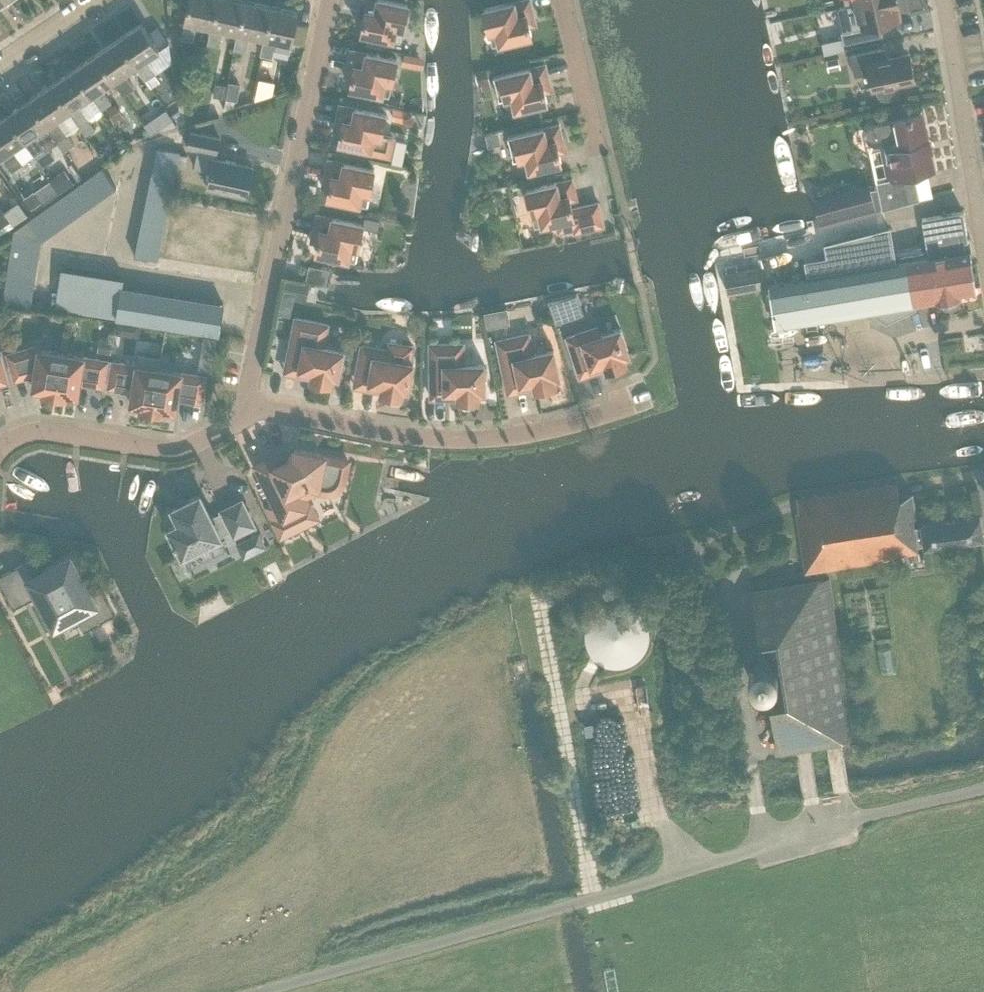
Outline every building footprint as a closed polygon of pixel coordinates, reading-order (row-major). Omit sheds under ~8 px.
[(211,26),(217,0),(189,0),(189,1),(181,37),(193,40),(197,23),(211,26)] [(237,31),(238,31),(244,0),(217,0),(211,26),(207,43),(220,45),(223,28),(237,31)] [(265,37),(271,6),(244,0),(238,31),(237,31),(234,48),(246,51),(250,34),(264,36),(265,37)] [(396,26),(403,27),(408,3),(392,0),(361,0),(358,14),(364,15),(361,32),(369,34),(384,37),(385,37),(386,37),(394,39),(396,26)] [(499,43),(532,35),(528,18),(534,17),(531,0),(517,0),(484,8),(489,32),(496,30),(499,43)] [(895,21),(901,20),(899,6),(898,6),(897,0),(872,0),(855,4),(858,18),(850,19),(852,28),(841,31),(843,43),(879,36),(877,24),(895,20),(895,21)] [(292,42),(298,11),(271,6),(265,37),(264,36),(260,54),(273,56),(276,39),(292,42)] [(159,49),(141,22),(119,38),(136,64),(146,79),(155,73),(156,72),(146,57),(159,49)] [(367,42),(367,44),(384,47),(386,37),(385,37),(384,37),(369,34),(367,42)] [(119,38),(96,53),(114,79),(113,80),(123,94),(134,87),(124,73),(136,64),(119,38)] [(873,88),(876,87),(878,92),(879,94),(880,96),(881,97),(883,98),(885,98),(887,98),(898,95),(896,83),(914,79),(909,55),(884,60),(882,47),(850,54),(854,75),(870,72),(873,88)] [(382,93),(385,80),(392,82),(397,58),(351,49),(347,68),(353,70),(350,87),(382,93)] [(405,52),(402,64),(417,67),(419,55),(405,52)] [(102,88),(113,80),(114,79),(96,53),(74,68),(92,94),(91,95),(101,109),(111,102),(102,88)] [(273,58),(260,55),(256,80),(268,82),(273,58)] [(828,69),(840,67),(838,56),(826,58),(828,69)] [(512,96),(515,109),(547,101),(543,84),(550,83),(545,63),(493,75),(499,99),(512,96)] [(92,94),(74,68),(52,83),(69,110),(85,134),(94,128),(88,118),(89,117),(79,103),(91,95),(92,94)] [(485,68),(475,71),(479,85),(481,84),(482,89),(491,87),(486,68),(485,68)] [(155,73),(146,79),(151,87),(160,81),(159,79),(155,73)] [(215,82),(213,95),(222,97),(224,97),(225,97),(227,85),(224,84),(215,82)] [(69,110),(52,83),(29,98),(47,125),(46,125),(63,150),(74,143),(57,118),(69,110)] [(227,97),(239,99),(242,87),(230,85),(227,97)] [(182,90),(186,122),(194,123),(198,92),(182,90)] [(35,133),(46,125),(47,125),(29,98),(7,114),(25,140),(24,140),(34,155),(44,148),(35,133)] [(115,103),(105,110),(113,122),(123,115),(115,103)] [(342,125),(338,142),(369,148),(368,152),(391,158),(396,136),(381,133),(386,113),(339,103),(335,123),(342,125)] [(393,107),(391,118),(405,121),(407,110),(393,107)] [(150,113),(142,119),(149,129),(157,123),(150,113)] [(870,189),(869,184),(812,199),(819,226),(910,201),(904,176),(933,170),(921,113),(874,123),(872,123),(870,124),(868,125),(867,126),(866,127),(865,129),(864,131),(864,132),(864,134),(864,136),(865,138),(866,139),(867,141),(868,141),(870,143),(871,143),(873,143),(874,144),(876,144),(880,142),(889,177),(876,180),(878,187),(870,189)] [(24,140),(25,140),(7,114),(0,118),(0,153),(12,170),(22,163),(12,148),(24,140)] [(557,145),(564,143),(559,124),(507,136),(513,159),(526,156),(529,169),(561,162),(557,145)] [(501,143),(498,130),(485,133),(487,146),(501,143)] [(213,158),(214,152),(216,153),(220,137),(190,131),(187,147),(198,149),(194,167),(211,170),(207,186),(219,189),(219,190),(230,192),(230,191),(246,195),(252,167),(236,163),(236,162),(225,160),(225,161),(213,158)] [(180,151),(157,147),(153,165),(176,170),(180,151)] [(360,203),(362,190),(369,192),(374,168),(328,158),(324,178),(330,179),(327,196),(360,203)] [(176,170),(153,165),(150,183),(172,188),(176,170)] [(64,168),(49,178),(50,180),(59,192),(73,182),(70,177),(64,168)] [(116,187),(103,168),(88,179),(101,197),(116,187)] [(13,187),(24,180),(17,170),(6,177),(13,187)] [(576,198),(572,178),(526,189),(531,212),(538,211),(541,224),(556,220),(559,230),(580,225),(581,229),(603,224),(598,201),(572,208),(570,199),(576,198)] [(86,208),(101,197),(88,179),(73,189),(86,208)] [(172,188),(150,183),(146,201),(168,206),(172,188)] [(86,208),(73,189),(58,200),(71,218),(86,208)] [(32,191),(23,198),(30,209),(42,201),(34,190),(32,191)] [(29,208),(17,192),(0,204),(0,229),(1,230),(29,208)] [(71,218),(58,200),(43,210),(56,229),(71,218)] [(168,206),(146,201),(142,219),(164,224),(168,206)] [(56,229),(43,210),(28,221),(41,239),(56,229)] [(922,217),(928,258),(935,298),(977,291),(970,250),(967,250),(965,240),(968,240),(963,210),(922,217)] [(348,258),(351,245),(358,246),(363,223),(317,213),(313,233),(319,234),(316,251),(348,258)] [(164,224),(142,219),(138,237),(161,242),(164,224)] [(41,239),(28,221),(14,230),(11,249),(39,254),(41,239)] [(911,302),(912,302),(905,261),(896,263),(890,224),(823,242),(825,255),(803,258),(806,277),(768,284),(775,325),(873,309),(885,317),(912,305),(911,302)] [(161,242),(138,237),(135,255),(157,260),(161,242)] [(3,301),(30,305),(39,254),(11,249),(3,301)] [(723,271),(727,292),(762,287),(758,265),(723,271)] [(63,267),(56,308),(116,318),(126,319),(129,320),(218,334),(223,303),(122,286),(124,276),(63,267)] [(286,278),(282,294),(306,299),(310,283),(286,278)] [(565,295),(548,299),(556,323),(572,317),(572,315),(565,295)] [(5,316),(19,318),(20,306),(6,304),(5,316)] [(490,310),(484,312),(487,327),(493,326),(490,310)] [(333,375),(338,376),(344,349),(324,345),(328,323),(295,317),(285,365),(312,371),(310,379),(332,383),(333,375)] [(116,318),(114,332),(121,333),(127,328),(127,327),(129,320),(126,319),(116,318)] [(620,327),(601,333),(598,326),(566,336),(578,371),(603,362),(606,370),(627,363),(624,355),(629,354),(620,327)] [(554,377),(559,376),(553,348),(533,353),(529,333),(496,340),(506,387),(533,382),(534,389),(556,385),(554,377)] [(104,337),(102,351),(110,353),(113,338),(104,337)] [(410,361),(413,345),(389,341),(388,349),(361,344),(355,380),(381,385),(380,392),(402,396),(403,389),(408,390),(413,362),(410,361)] [(463,363),(463,342),(430,343),(430,391),(457,391),(457,399),(479,399),(479,391),(484,391),(484,363),(463,363)] [(54,394),(61,352),(40,349),(39,344),(7,353),(15,379),(29,375),(34,376),(32,388),(43,389),(42,392),(54,394)] [(103,386),(108,360),(61,352),(54,394),(66,396),(67,393),(77,395),(80,379),(90,380),(89,383),(103,386)] [(200,355),(198,367),(211,370),(213,357),(200,355)] [(122,389),(123,386),(132,387),(130,403),(141,405),(140,408),(152,410),(159,368),(112,360),(108,386),(122,389)] [(201,401),(205,375),(159,368),(152,410),(164,412),(165,409),(175,410),(178,395),(187,396),(187,399),(201,401)] [(280,452),(256,464),(274,501),(266,505),(281,535),(318,517),(306,494),(311,492),(314,491),(317,491),(324,492),(326,492),(328,492),(331,491),(338,488),(339,487),(341,485),(342,483),(344,480),(348,460),(324,454),(324,453),(295,447),(293,455),(283,459),(280,452)] [(900,556),(901,553),(902,553),(902,551),(916,549),(916,546),(923,545),(924,547),(983,538),(980,515),(921,523),(922,526),(916,527),(912,493),(899,495),(897,481),(798,496),(800,512),(797,512),(806,571),(900,556)] [(176,520),(165,525),(181,558),(223,537),(222,534),(229,530),(232,537),(256,525),(242,497),(218,508),(219,511),(213,514),(200,490),(168,505),(176,520)] [(259,531),(236,543),(243,558),(266,546),(259,531)] [(35,576),(27,560),(0,574),(0,582),(14,607),(39,594),(55,623),(75,612),(84,630),(115,613),(98,582),(86,589),(69,558),(35,576)] [(786,698),(770,700),(777,750),(854,738),(829,577),(752,589),(760,639),(776,636),(781,666),(776,667),(775,665),(774,663),(773,662),(771,661),(769,660),(768,659),(765,658),(764,658),(761,659),(760,659),(757,660),(755,661),(753,663),(751,665),(750,667),(749,669),(749,670),(749,672),(749,674),(749,676),(750,677),(751,679),(752,681),(752,682),(754,684),(756,685),(759,686),(761,687),(764,687),(767,687),(769,686),(771,685),(773,683),(775,681),(776,680),(777,678),(777,677),(777,675),(778,674),(778,673),(782,672),(786,698)] [(621,608),(616,608),(611,608),(606,609),(602,611),(598,614),(594,618),(591,622),(589,626),(588,631),(588,636),(588,641),(589,645),(591,650),(594,654),(598,657),(602,660),(606,662),(611,664),(616,664),(621,664),(626,662),(630,660),(634,657),(637,654),(640,650),(642,645),(644,641),(644,636),(644,631),(642,626),(640,622),(638,618),(634,614),(630,611),(626,609),(621,608)]
